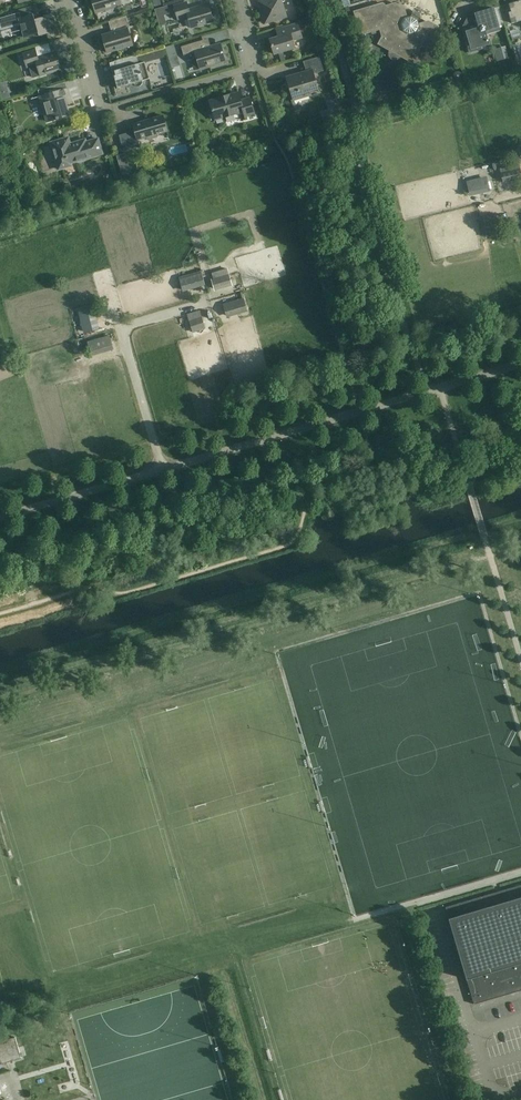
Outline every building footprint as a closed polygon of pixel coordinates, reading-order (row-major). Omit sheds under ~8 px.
[(96,13),(105,10),(107,12),(109,13),(112,12),(113,10),(114,7),(121,5),(120,0),(92,0),(96,13)] [(259,2),(265,23),(286,17),(282,2),(287,0),(265,0),(259,2)] [(512,23),(520,20),(520,0),(509,4),(511,12),(508,12),(512,23)] [(187,2),(174,6),(178,19),(188,16),(191,27),(214,21),(209,4),(189,10),(187,2)] [(353,11),(360,35),(381,29),(383,37),(381,41),(382,45),(389,49),(389,50),(390,50),(389,49),(393,48),(394,49),(399,52),(401,52),(402,56),(401,56),(401,57),(402,56),(409,60),(414,59),(421,45),(426,47),(435,45),(440,36),(437,26),(428,22),(418,25),(417,20),(411,17),(407,18),(404,8),(395,4),(386,6),(380,3),(353,11)] [(46,16),(38,18),(36,14),(38,13),(36,5),(19,10),(19,12),(0,18),(0,26),(1,30),(20,24),(24,37),(38,33),(39,36),(51,33),(46,16)] [(494,8),(475,14),(478,24),(476,28),(466,31),(469,43),(467,44),(470,52),(478,50),(477,48),(489,44),(485,30),(499,26),(494,8)] [(105,44),(106,49),(107,52),(133,45),(127,28),(130,27),(126,16),(108,21),(110,28),(117,26),(118,30),(102,35),(103,37),(102,39),(103,43),(105,44)] [(272,45),(273,49),(274,54),(295,48),(293,40),(302,38),(298,23),(276,30),(278,37),(270,39),(272,45)] [(210,65),(225,61),(220,44),(205,48),(203,40),(181,46),(184,56),(196,53),(200,70),(210,67),(210,65)] [(498,60),(508,57),(506,48),(495,51),(498,60)] [(23,54),(27,67),(37,64),(40,75),(61,69),(56,52),(38,57),(36,50),(23,54)] [(182,66),(179,52),(168,55),(171,68),(182,66)] [(118,88),(134,83),(134,84),(135,85),(136,86),(137,86),(138,86),(139,86),(140,86),(141,86),(141,85),(142,84),(142,83),(142,82),(142,81),(150,79),(145,62),(138,64),(136,55),(114,61),(117,70),(115,71),(116,75),(114,76),(118,88)] [(287,79),(293,100),(310,95),(309,91),(318,88),(314,74),(324,71),(319,57),(303,61),(306,71),(302,72),(303,74),(287,79)] [(454,72),(453,75),(453,79),(456,81),(460,80),(462,77),(461,73),(458,71),(454,72)] [(69,100),(68,100),(70,97),(67,88),(40,96),(47,122),(69,115),(66,105),(70,104),(69,100)] [(0,94),(0,98),(0,100),(10,97),(9,91),(0,94)] [(238,92),(210,101),(215,120),(243,111),(245,116),(255,113),(250,97),(241,100),(238,92)] [(119,135),(123,149),(139,144),(138,140),(147,137),(148,140),(157,137),(156,135),(167,131),(163,115),(151,119),(151,120),(144,122),(143,121),(133,124),(135,130),(119,135)] [(102,153),(98,139),(86,142),(85,139),(70,144),(68,137),(51,143),(59,169),(71,166),(70,163),(85,158),(89,157),(90,157),(102,153)] [(519,164),(500,168),(503,182),(508,181),(507,178),(520,175),(520,172),(519,164)] [(133,172),(126,166),(121,172),(128,178),(133,172)] [(487,176),(467,181),(470,196),(490,192),(487,176)] [(490,214),(483,215),(487,236),(499,234),(497,222),(492,223),(490,214)] [(214,280),(212,280),(215,289),(231,284),(228,276),(230,275),(228,268),(212,272),(214,280)] [(205,287),(201,272),(179,278),(183,293),(205,287)] [(247,312),(243,299),(223,304),(226,317),(247,312)] [(85,332),(98,328),(93,308),(79,312),(85,332)] [(201,313),(188,318),(192,332),(205,327),(201,313)] [(109,336),(101,338),(88,342),(91,354),(112,347),(109,336)] [(474,1004),(520,990),(520,885),(445,907),(474,1004)] [(21,1058),(15,1037),(0,1041),(0,1064),(21,1058)]
